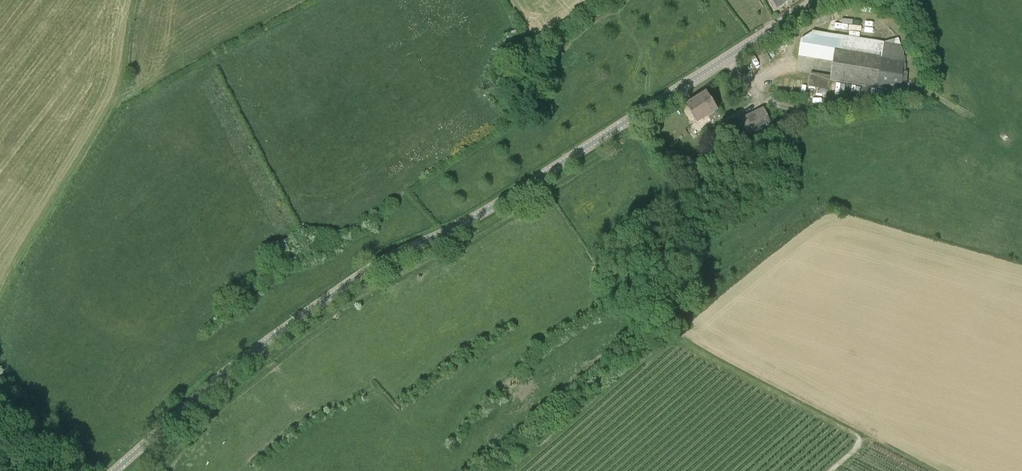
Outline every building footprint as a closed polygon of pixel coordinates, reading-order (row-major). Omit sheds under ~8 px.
[(777,10),(792,0),(770,0),(777,10)] [(899,38),(885,42),(842,36),(840,49),(835,49),(836,37),(824,36),(824,41),(820,60),(833,63),(831,82),(878,88),(902,84),(904,52),(899,38)] [(799,57),(808,58),(810,46),(806,45),(806,41),(802,40),(801,44),(799,57)] [(696,122),(717,109),(706,92),(685,106),(696,122)] [(749,135),(771,123),(763,108),(741,119),(749,135)]
